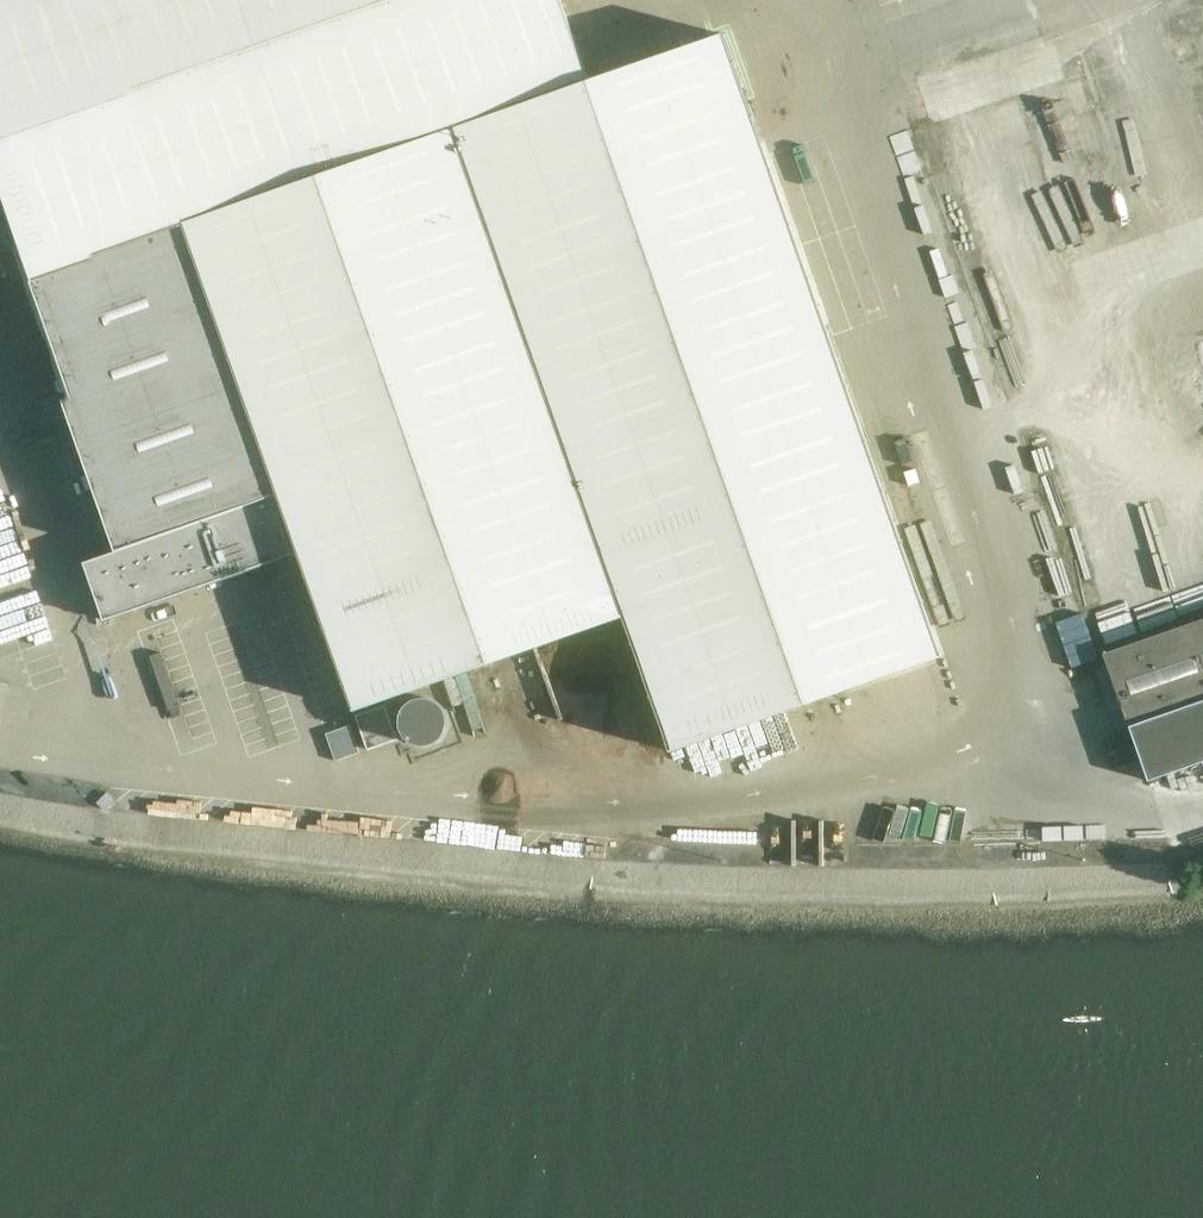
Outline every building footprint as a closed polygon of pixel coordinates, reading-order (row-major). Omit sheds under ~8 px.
[(560,0),(0,0),(0,253),(12,249),(23,279),(21,280),(22,282),(90,476),(116,551),(90,561),(84,562),(105,621),(208,585),(222,580),(300,553),(355,711),(581,632),(624,617),(645,677),(671,752),(941,657),(753,119),(725,34),(589,83),(560,0)] [(1105,655),(1149,780),(1202,762),(1202,621),(1105,655)]
